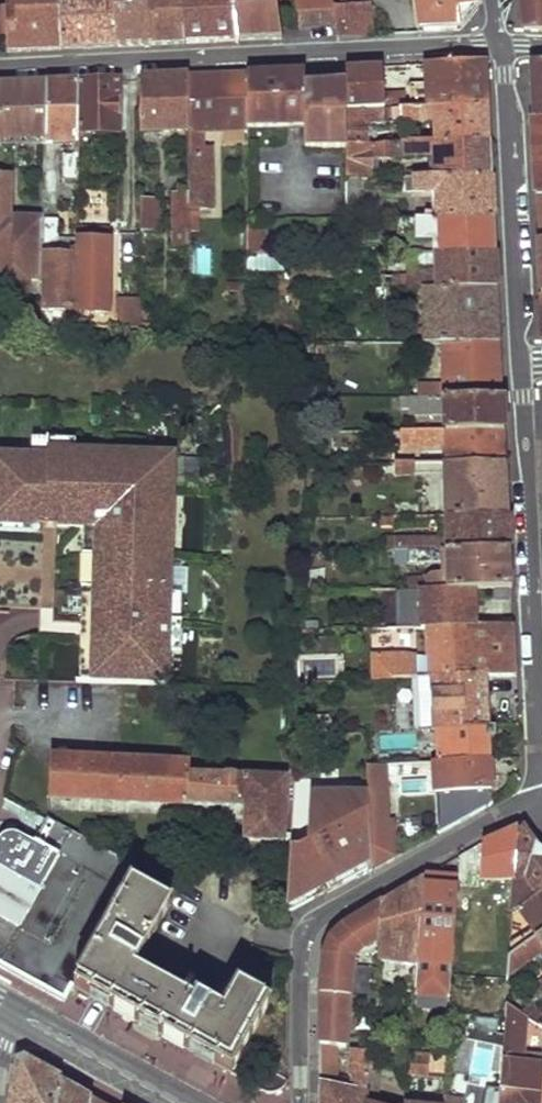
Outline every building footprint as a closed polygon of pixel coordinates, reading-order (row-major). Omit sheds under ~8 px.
[(62,48),(59,0),(51,0),(26,2),(26,0),(6,0),(6,10),(6,35),(7,51),(62,48)] [(117,46),(112,0),(59,0),(62,48),(117,46)] [(117,46),(154,45),(148,0),(112,0),(117,46)] [(188,43),(182,0),(148,0),(154,45),(188,43)] [(240,41),(232,0),(182,0),(188,43),(240,41)] [(278,39),(272,0),(232,0),(240,41),(278,39)] [(299,30),(338,25),(335,4),(334,0),(295,0),(299,30)] [(419,33),(457,32),(476,9),(475,0),(414,0),(419,33)] [(524,30),(541,31),(541,0),(520,0),(524,30)] [(340,36),(373,35),(369,2),(335,4),(338,25),(340,36)] [(429,85),(431,107),(487,104),(486,63),(428,65),(429,85)] [(535,117),(541,117),(541,63),(532,63),(535,117)] [(375,68),(377,95),(385,95),(384,67),(375,68)] [(349,112),(409,108),(408,95),(385,95),(377,95),(375,68),(347,69),(349,112)] [(307,126),(309,147),(350,145),(349,112),(347,69),(305,70),(307,126)] [(291,71),(292,127),(307,126),(305,70),(291,71)] [(251,73),(251,127),(292,127),(291,71),(251,73)] [(190,76),(191,129),(215,129),(251,127),(251,73),(190,76)] [(143,77),(144,131),(191,129),(190,76),(143,77)] [(80,81),(82,132),(120,131),(118,79),(80,81)] [(48,136),(48,142),(83,142),(82,132),(80,81),(46,82),(48,136)] [(0,84),(0,135),(48,136),(46,82),(0,84)] [(413,86),(414,108),(431,107),(429,85),(413,86)] [(350,149),(373,149),(372,127),(435,124),(436,146),(490,143),(487,104),(431,107),(414,108),(409,108),(349,112),(350,145),(350,149)] [(215,157),(215,129),(191,129),(191,158),(215,157)] [(351,183),(362,182),(374,181),(374,161),(436,158),(437,178),(491,176),(490,143),(436,146),(373,149),(350,149),(351,183)] [(69,187),(84,186),(83,155),(68,156),(69,187)] [(191,195),(192,211),(216,210),(215,157),(191,158),(191,195)] [(51,295),(49,222),(49,215),(15,214),(15,181),(14,177),(12,174),(7,172),(0,171),(0,292),(51,295)] [(438,192),(439,218),(494,217),(491,176),(437,178),(417,179),(418,192),(438,192)] [(353,220),(363,219),(362,182),(351,183),(353,220)] [(176,196),(177,253),(192,252),(192,211),(191,195),(176,196)] [(145,197),(146,231),(167,230),(166,196),(145,197)] [(440,235),(441,252),(495,251),(494,217),(439,218),(400,219),(400,235),(440,235)] [(74,312),(76,329),(86,330),(85,252),(77,252),(76,257),(60,257),(59,246),(64,246),(64,222),(49,222),(51,295),(51,311),(74,312)] [(270,228),(251,228),(251,256),(270,256),(270,228)] [(86,330),(104,332),(104,315),(115,314),(114,232),(84,233),(85,252),(86,330)] [(385,280),(386,293),(416,291),(497,287),(495,251),(441,252),(441,272),(409,274),(409,279),(385,280)] [(251,271),(289,270),(289,255),(270,256),(251,256),(251,271)] [(417,330),(418,345),(499,342),(497,287),(416,291),(416,304),(436,305),(436,330),(417,330)] [(108,322),(108,332),(128,334),(148,332),(147,312),(129,313),(128,321),(108,322)] [(419,386),(420,399),(502,397),(499,342),(418,345),(419,360),(437,360),(439,384),(419,386)] [(444,416),(446,431),(503,429),(502,397),(420,399),(412,400),(412,416),(444,416)] [(447,448),(448,465),(505,462),(503,429),(446,431),(403,432),(404,450),(447,448)] [(35,459),(35,477),(49,478),(50,459),(35,459)] [(78,460),(50,459),(49,478),(78,479),(78,460)] [(444,476),(447,519),(508,516),(505,462),(448,465),(395,467),(395,477),(444,476)] [(170,686),(172,652),(173,623),(174,594),(176,552),(165,552),(165,539),(177,539),(178,516),(167,515),(168,482),(78,479),(49,478),(35,477),(0,476),(0,539),(39,540),(39,546),(42,546),(48,546),(48,527),(59,527),(59,534),(77,535),(77,547),(86,547),(99,548),(94,684),(170,686)] [(179,482),(168,482),(167,515),(178,516),(179,482)] [(396,540),(397,551),(404,551),(509,547),(508,516),(447,519),(447,537),(396,540)] [(59,527),(48,527),(48,546),(59,546),(59,534),(59,527)] [(59,534),(59,546),(77,547),(77,535),(59,534)] [(39,540),(0,539),(0,551),(42,553),(42,546),(39,546),(39,540)] [(177,539),(165,539),(165,552),(176,552),(177,539)] [(396,540),(387,540),(388,552),(393,552),(397,551),(396,540)] [(99,548),(86,547),(81,684),(94,684),(99,548)] [(424,576),(424,587),(472,586),(511,584),(509,547),(404,551),(405,565),(446,562),(446,575),(424,576)] [(404,551),(397,551),(393,552),(394,565),(405,565),(404,551)] [(424,576),(406,576),(406,588),(424,587),(424,576)] [(387,621),(387,628),(402,628),(430,626),(473,624),(472,586),(424,587),(406,588),(390,589),(390,601),(418,601),(419,620),(387,621)] [(390,589),(371,590),(372,602),(390,601),(390,589)] [(186,595),(174,594),(173,623),(185,623),(186,595)] [(0,610),(0,654),(10,654),(9,629),(37,628),(37,609),(0,610)] [(372,655),(373,680),(392,679),(483,673),(513,670),(511,621),(473,624),(430,626),(431,652),(372,655)] [(185,623),(173,623),(172,652),(183,652),(185,623)] [(394,712),(395,732),(429,729),(449,728),(486,725),(483,673),(392,679),(393,698),(426,695),(426,684),(430,684),(431,720),(427,720),(427,710),(394,712)] [(449,728),(451,762),(482,759),(481,737),(491,737),(491,724),(486,725),(449,728)] [(429,729),(430,742),(449,741),(449,728),(429,729)] [(191,759),(49,753),(49,763),(190,769),(191,759)] [(430,763),(432,793),(488,789),(487,759),(482,759),(451,762),(430,763)] [(49,763),(49,794),(245,804),(243,835),(286,836),(288,773),(190,769),(49,763)] [(365,789),(367,869),(390,855),(390,817),(384,816),(384,775),(411,773),(411,764),(365,768),(365,789)] [(17,966),(66,994),(72,982),(132,878),(136,862),(0,785),(0,957),(17,966)] [(310,843),(291,843),(289,910),(367,869),(365,789),(312,790),(310,843)] [(516,908),(541,889),(541,848),(526,825),(522,827),(516,903),(516,908)] [(468,850),(466,874),(484,875),(485,852),(479,843),(468,850)] [(418,987),(456,991),(466,874),(468,850),(429,873),(421,952),(418,987)] [(385,897),(380,948),(421,952),(429,873),(385,897)] [(132,878),(72,982),(152,1026),(230,1068),(240,1052),(269,998),(238,981),(223,1007),(194,991),(190,997),(135,965),(170,901),(132,878)] [(541,933),(541,889),(516,908),(531,930),(515,943),(514,953),(541,933)] [(514,953),(512,973),(541,951),(541,933),(514,953)] [(322,989),(352,994),(376,998),(379,967),(323,958),(322,989)] [(493,978),(490,1017),(508,1019),(510,1005),(512,980),(493,978)] [(541,999),(541,983),(528,992),(535,1004),(541,999)] [(322,989),(322,1044),(349,1044),(352,994),(322,989)] [(541,1026),(541,1013),(535,1004),(523,1012),(541,1025),(541,1026)] [(532,1036),(527,1036),(527,1024),(522,1024),(523,1012),(510,1005),(508,1019),(502,1090),(501,1102),(526,1102),(532,1036)] [(405,1029),(404,1036),(413,1037),(414,1028),(405,1029)] [(492,1076),(494,1040),(458,1039),(456,1075),(492,1076)] [(371,1093),(371,1079),(369,1078),(371,1052),(355,1050),(352,1076),(358,1077),(355,1088),(339,1084),(339,1062),(327,1053),(321,1053),(322,1102),(370,1102),(371,1093)] [(426,1077),(429,1054),(409,1051),(406,1074),(426,1077)] [(240,1052),(230,1068),(265,1088),(271,1090),(278,1090),(283,1087),(286,1082),(286,1077),(240,1052)] [(61,1084),(44,1075),(26,1066),(20,1068),(13,1102),(58,1102),(61,1084)] [(58,1102),(91,1102),(92,1100),(76,1092),(61,1084),(58,1102)] [(502,1090),(492,1089),(491,1102),(501,1102),(502,1090)] [(371,1093),(370,1102),(389,1102),(371,1093)]
